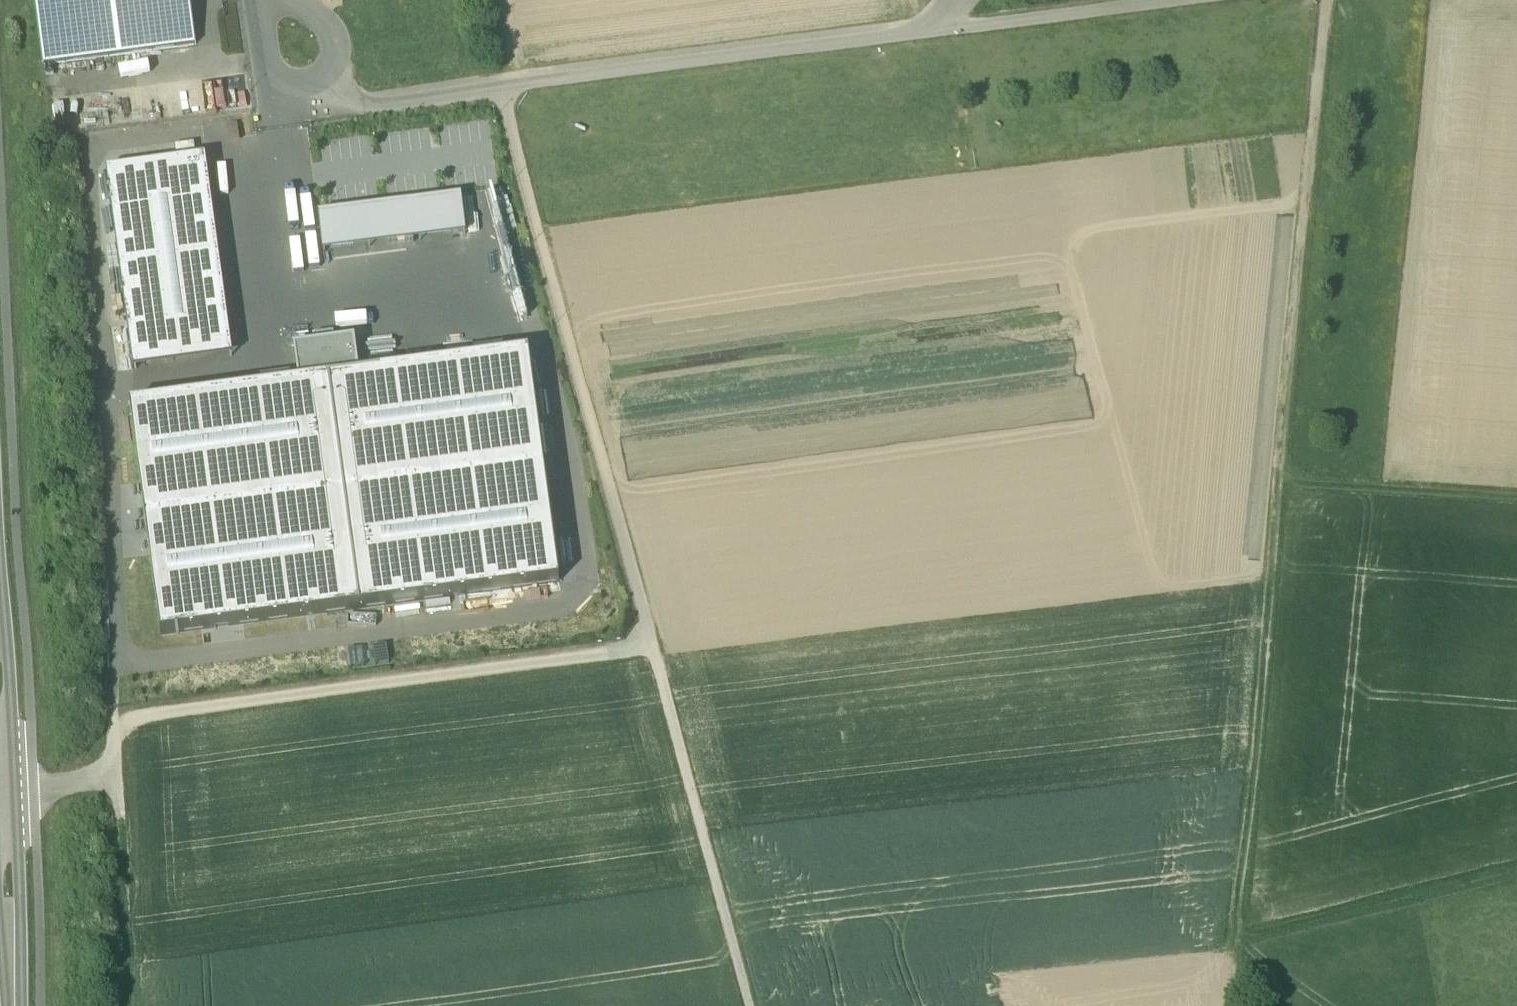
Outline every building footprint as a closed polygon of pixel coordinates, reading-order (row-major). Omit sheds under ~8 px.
[(47,38),(87,33),(86,0),(45,0),(47,38)] [(47,38),(39,39),(48,103),(200,83),(192,19),(87,33),(47,38)] [(140,409),(240,395),(210,195),(111,210),(140,409)] [(296,387),(301,422),(364,414),(359,378),(296,387)] [(502,384),(476,389),(477,396),(504,391),(502,384)] [(163,672),(564,619),(533,391),(364,414),(301,422),(132,445),(163,672)]
